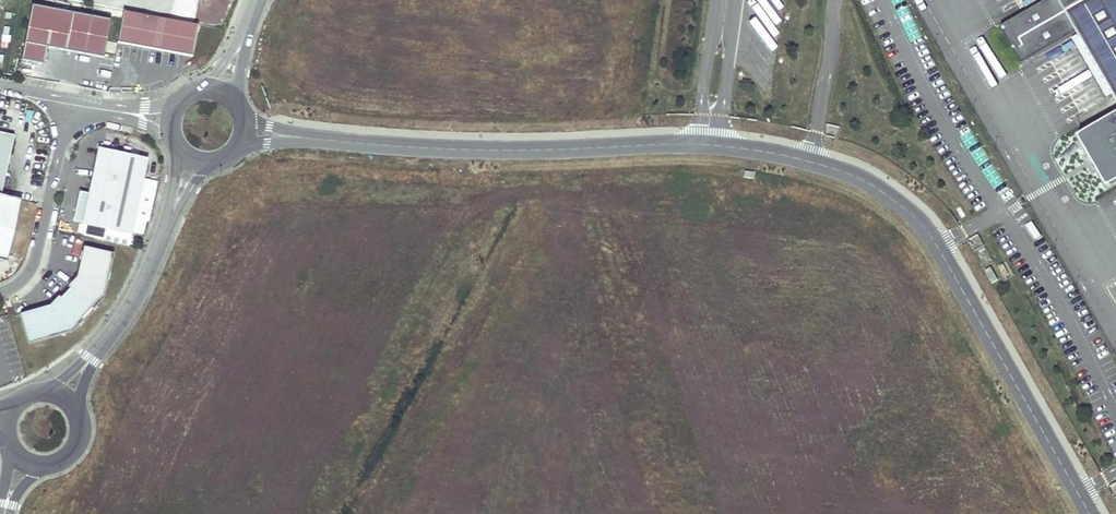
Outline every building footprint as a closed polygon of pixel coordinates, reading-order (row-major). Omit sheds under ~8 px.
[(1000,27),(1022,64),(1077,32),(1079,35),(1115,99),(1115,0),(1047,0),(1000,27)] [(49,47),(106,57),(112,19),(31,6),(22,59),(46,63),(49,47)] [(123,11),(117,43),(192,57),(198,25),(123,11)] [(1078,136),(1107,187),(1115,182),(1115,114),(1078,136)] [(2,195),(16,134),(0,130),(0,195),(2,195)] [(131,235),(147,160),(98,149),(81,225),(131,235)] [(0,195),(0,257),(4,258),(5,252),(8,253),(21,199),(2,195),(0,195)] [(93,311),(103,299),(114,255),(84,248),(77,277),(68,287),(70,289),(63,296),(61,299),(58,297),(49,306),(20,314),(28,344),(72,332),(83,320),(82,320),(92,310),(93,311)] [(991,266),(985,270),(992,283),(999,279),(991,266)]
